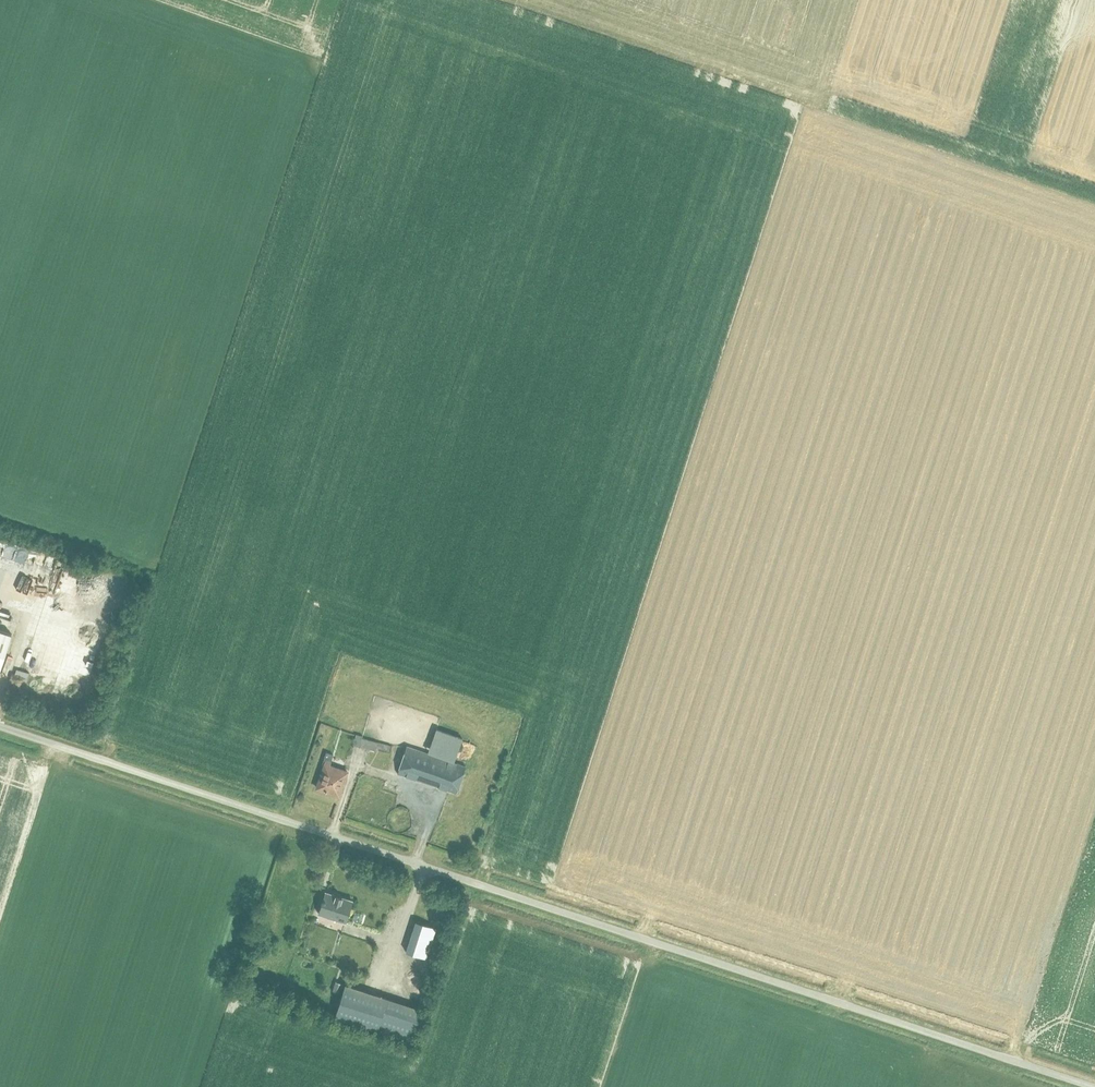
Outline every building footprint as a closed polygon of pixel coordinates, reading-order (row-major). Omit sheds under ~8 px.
[(15,569),(2,554),(0,556),(0,579),(2,581),(15,569)] [(12,634),(0,630),(0,670),(12,634)] [(437,729),(428,753),(407,746),(398,773),(456,793),(465,766),(454,762),(462,737),(437,729)] [(353,745),(376,751),(378,742),(363,738),(364,736),(356,734),(353,745)] [(325,765),(320,782),(318,788),(339,795),(346,772),(329,766),(333,755),(326,753),(323,764),(325,765)] [(352,900),(338,895),(325,891),(318,913),(319,913),(321,908),(329,911),(327,916),(330,917),(345,922),(352,900)] [(416,921),(406,951),(426,958),(436,927),(416,921)] [(317,952),(336,959),(338,953),(319,946),(317,952)] [(335,1015),(377,1029),(376,1030),(411,1041),(421,1009),(345,984),(335,1015)]
